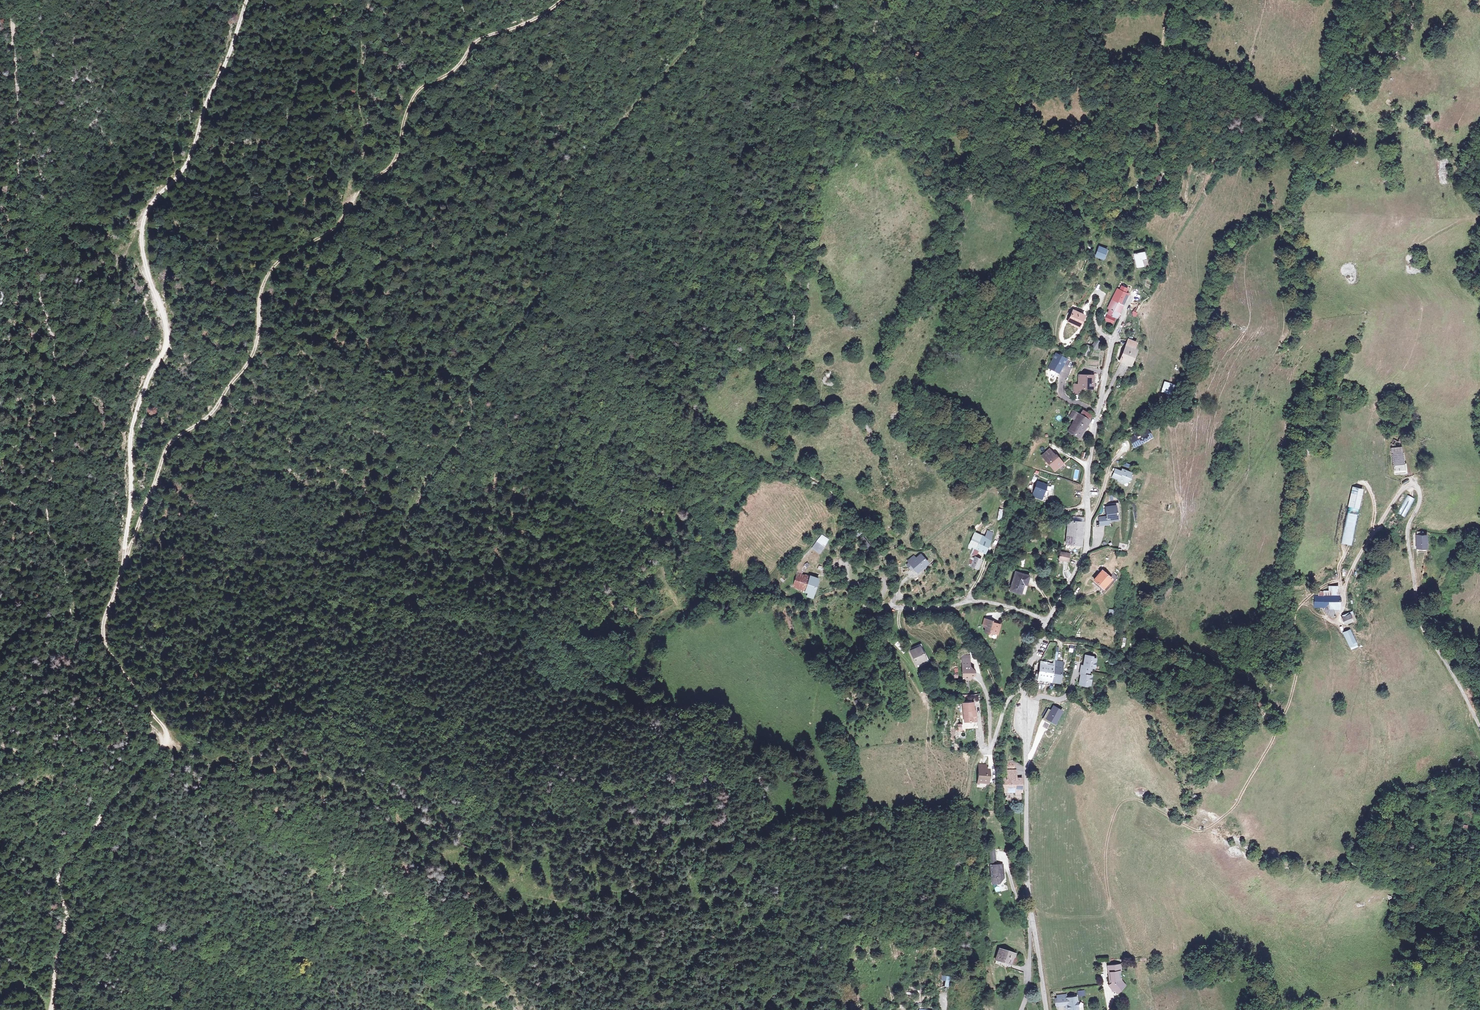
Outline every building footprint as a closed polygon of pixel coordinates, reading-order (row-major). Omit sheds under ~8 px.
[(1160,173),(1157,179),(1162,182),(1165,176),(1160,173)] [(1104,245),(1101,252),(1107,256),(1111,248),(1104,245)] [(1137,254),(1140,267),(1147,265),(1145,259),(1149,257),(1148,251),(1137,254)] [(1114,297),(1110,306),(1112,307),(1111,311),(1119,314),(1121,310),(1122,310),(1130,292),(1127,290),(1129,287),(1123,284),(1122,288),(1119,286),(1114,297)] [(1076,325),(1082,328),(1088,315),(1077,310),(1072,321),(1077,323),(1076,325)] [(1118,317),(1109,313),(1106,318),(1115,322),(1118,317)] [(1131,341),(1122,360),(1133,365),(1139,351),(1136,350),(1138,344),(1131,341)] [(1078,396),(1082,396),(1083,389),(1085,389),(1097,389),(1097,376),(1083,376),(1083,386),(1078,386),(1078,396)] [(1175,387),(1165,383),(1158,399),(1169,403),(1175,387)] [(1083,415),(1077,411),(1073,418),(1077,420),(1075,423),(1071,421),(1069,425),(1073,427),(1071,431),(1083,438),(1094,421),(1092,420),(1093,419),(1088,416),(1089,413),(1086,411),(1083,415)] [(1146,431),(1129,442),(1134,449),(1151,438),(1146,431)] [(1398,446),(1391,444),(1390,445),(1395,474),(1407,471),(1403,452),(1402,452),(1400,447),(1398,446)] [(1055,471),(1059,468),(1057,466),(1062,462),(1059,459),(1058,459),(1051,450),(1043,456),(1055,471)] [(1125,470),(1119,468),(1116,475),(1123,477),(1122,479),(1128,481),(1131,480),(1132,478),(1134,478),(1135,474),(1134,473),(1135,470),(1126,467),(1125,470)] [(1038,481),(1034,493),(1043,497),(1047,484),(1038,481)] [(1363,490),(1352,488),(1348,507),(1359,509),(1363,490)] [(1415,499),(1407,495),(1397,514),(1405,517),(1415,499)] [(1105,506),(1106,509),(1116,508),(1117,519),(1108,521),(1109,525),(1112,524),(1114,523),(1119,521),(1119,515),(1120,513),(1118,504),(1105,506)] [(1359,509),(1348,507),(1344,527),(1355,529),(1359,509)] [(1108,521),(1117,519),(1116,508),(1106,509),(1107,517),(1099,519),(1100,526),(1109,525),(1108,521)] [(1069,522),(1067,537),(1083,538),(1083,534),(1084,527),(1084,523),(1071,522),(1069,522)] [(1355,529),(1344,527),(1341,544),(1351,546),(1355,529)] [(988,536),(979,531),(971,546),(973,547),(974,546),(977,547),(974,554),(976,555),(979,550),(986,553),(995,533),(990,530),(988,536)] [(1417,534),(1417,547),(1427,548),(1427,534),(1423,534),(1423,532),(1418,532),(1418,534),(1417,534)] [(832,539),(824,534),(819,542),(827,548),(832,539)] [(1067,537),(1067,544),(1083,546),(1083,538),(1067,537)] [(827,548),(819,542),(816,548),(824,553),(827,548)] [(1062,553),(1060,563),(1064,564),(1065,560),(1069,561),(1070,554),(1062,553)] [(919,571),(931,562),(924,554),(913,562),(914,564),(911,566),(914,570),(917,567),(919,571)] [(970,563),(979,568),(983,561),(973,556),(970,563)] [(1111,579),(1103,572),(1095,580),(1103,588),(1111,579)] [(806,595),(812,598),(815,590),(819,579),(796,573),(792,587),(806,591),(806,595)] [(1024,584),(1027,585),(1030,576),(1016,573),(1011,591),(1021,594),(1024,584)] [(1330,588),(1329,588),(1328,589),(1328,591),(1322,592),(1322,596),(1315,596),(1315,607),(1324,607),(1325,611),(1329,616),(1334,616),(1334,610),(1339,609),(1339,587),(1332,587),(1330,588)] [(1344,623),(1345,623),(1355,619),(1351,612),(1350,613),(1342,616),(1344,623)] [(986,632),(990,633),(993,634),(994,632),(999,633),(1002,624),(994,622),(994,620),(990,619),(988,626),(986,632)] [(1344,633),(1352,649),(1358,646),(1350,630),(1344,633)] [(910,650),(917,667),(927,662),(920,646),(910,650)] [(1085,665),(1084,669),(1092,670),(1093,666),(1097,667),(1099,658),(1096,657),(1096,656),(1088,655),(1087,663),(1088,663),(1088,665),(1085,665)] [(970,676),(972,678),(979,670),(973,665),(972,656),(965,656),(965,665),(965,674),(969,678),(970,676)] [(1040,678),(1040,679),(1063,682),(1066,660),(1058,659),(1057,662),(1046,661),(1047,657),(1044,657),(1041,673),(1038,673),(1037,677),(1040,678)] [(1092,670),(1084,669),(1083,673),(1085,674),(1085,676),(1084,675),(1082,684),(1090,685),(1090,684),(1093,684),(1095,675),(1092,674),(1092,670)] [(963,704),(965,723),(973,722),(972,712),(974,712),(973,703),(963,704)] [(1056,725),(1064,711),(1054,705),(1051,710),(1048,708),(1042,719),(1050,724),(1051,722),(1056,725)] [(988,784),(988,778),(986,778),(986,776),(988,776),(988,771),(985,771),(985,766),(978,766),(977,783),(988,784)] [(1011,778),(1020,778),(1020,770),(1011,770),(1011,778)] [(1004,778),(1005,791),(1024,791),(1025,778),(1020,778),(1011,778),(1004,778)] [(1457,832),(1448,842),(1453,846),(1462,837),(1457,832)] [(995,861),(996,883),(1003,882),(1007,876),(1007,872),(1005,872),(1004,864),(1001,865),(1000,861),(1000,848),(994,849),(995,861)] [(1007,890),(1007,884),(995,885),(995,892),(1007,890)] [(1006,950),(1000,963),(1013,970),(1019,956),(1006,950)] [(1112,986),(1113,989),(1114,992),(1120,990),(1119,988),(1118,985),(1123,983),(1121,978),(1120,969),(1122,969),(1122,963),(1109,963),(1109,970),(1111,970),(1112,981),(1110,981),(1108,982),(1110,986),(1112,986)] [(951,977),(942,975),(941,980),(946,981),(945,987),(949,988),(951,977)] [(1056,995),(1058,1005),(1064,1004),(1065,1006),(1067,1006),(1067,1008),(1067,1009),(1078,1009),(1075,995),(1065,997),(1065,994),(1056,995)]
